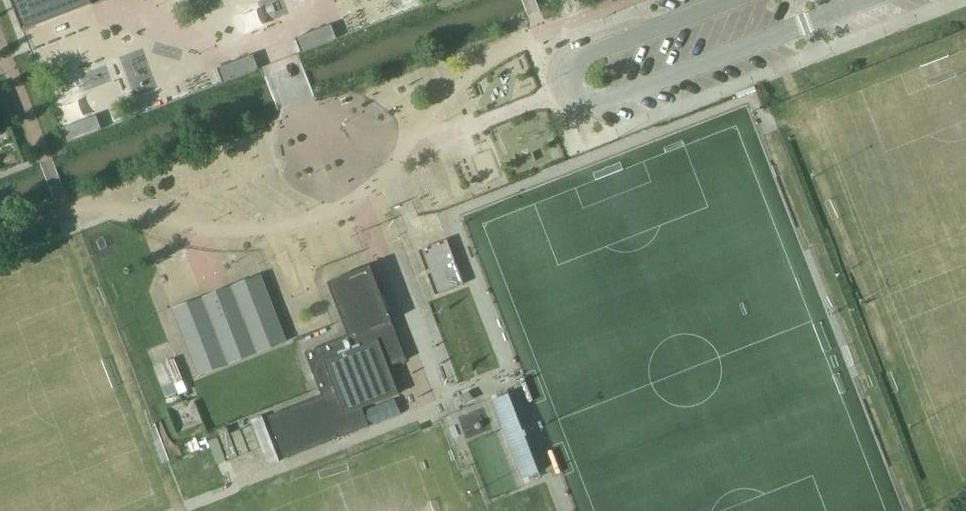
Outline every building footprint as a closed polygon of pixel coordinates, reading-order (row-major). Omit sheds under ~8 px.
[(24,32),(93,5),(92,0),(11,0),(24,32)] [(302,53),(338,39),(333,25),(297,38),(302,53)] [(224,83),(260,69),(254,55),(218,69),(224,83)] [(67,144),(103,130),(97,115),(61,129),(67,144)] [(287,459),(370,427),(363,408),(400,394),(389,367),(407,360),(371,266),(329,283),(349,335),(306,352),(323,396),(270,417),(287,459)] [(288,341),(262,275),(232,287),(234,291),(205,302),(204,298),(174,309),(200,375),(288,341)] [(167,361),(155,366),(168,397),(179,392),(167,361)]
